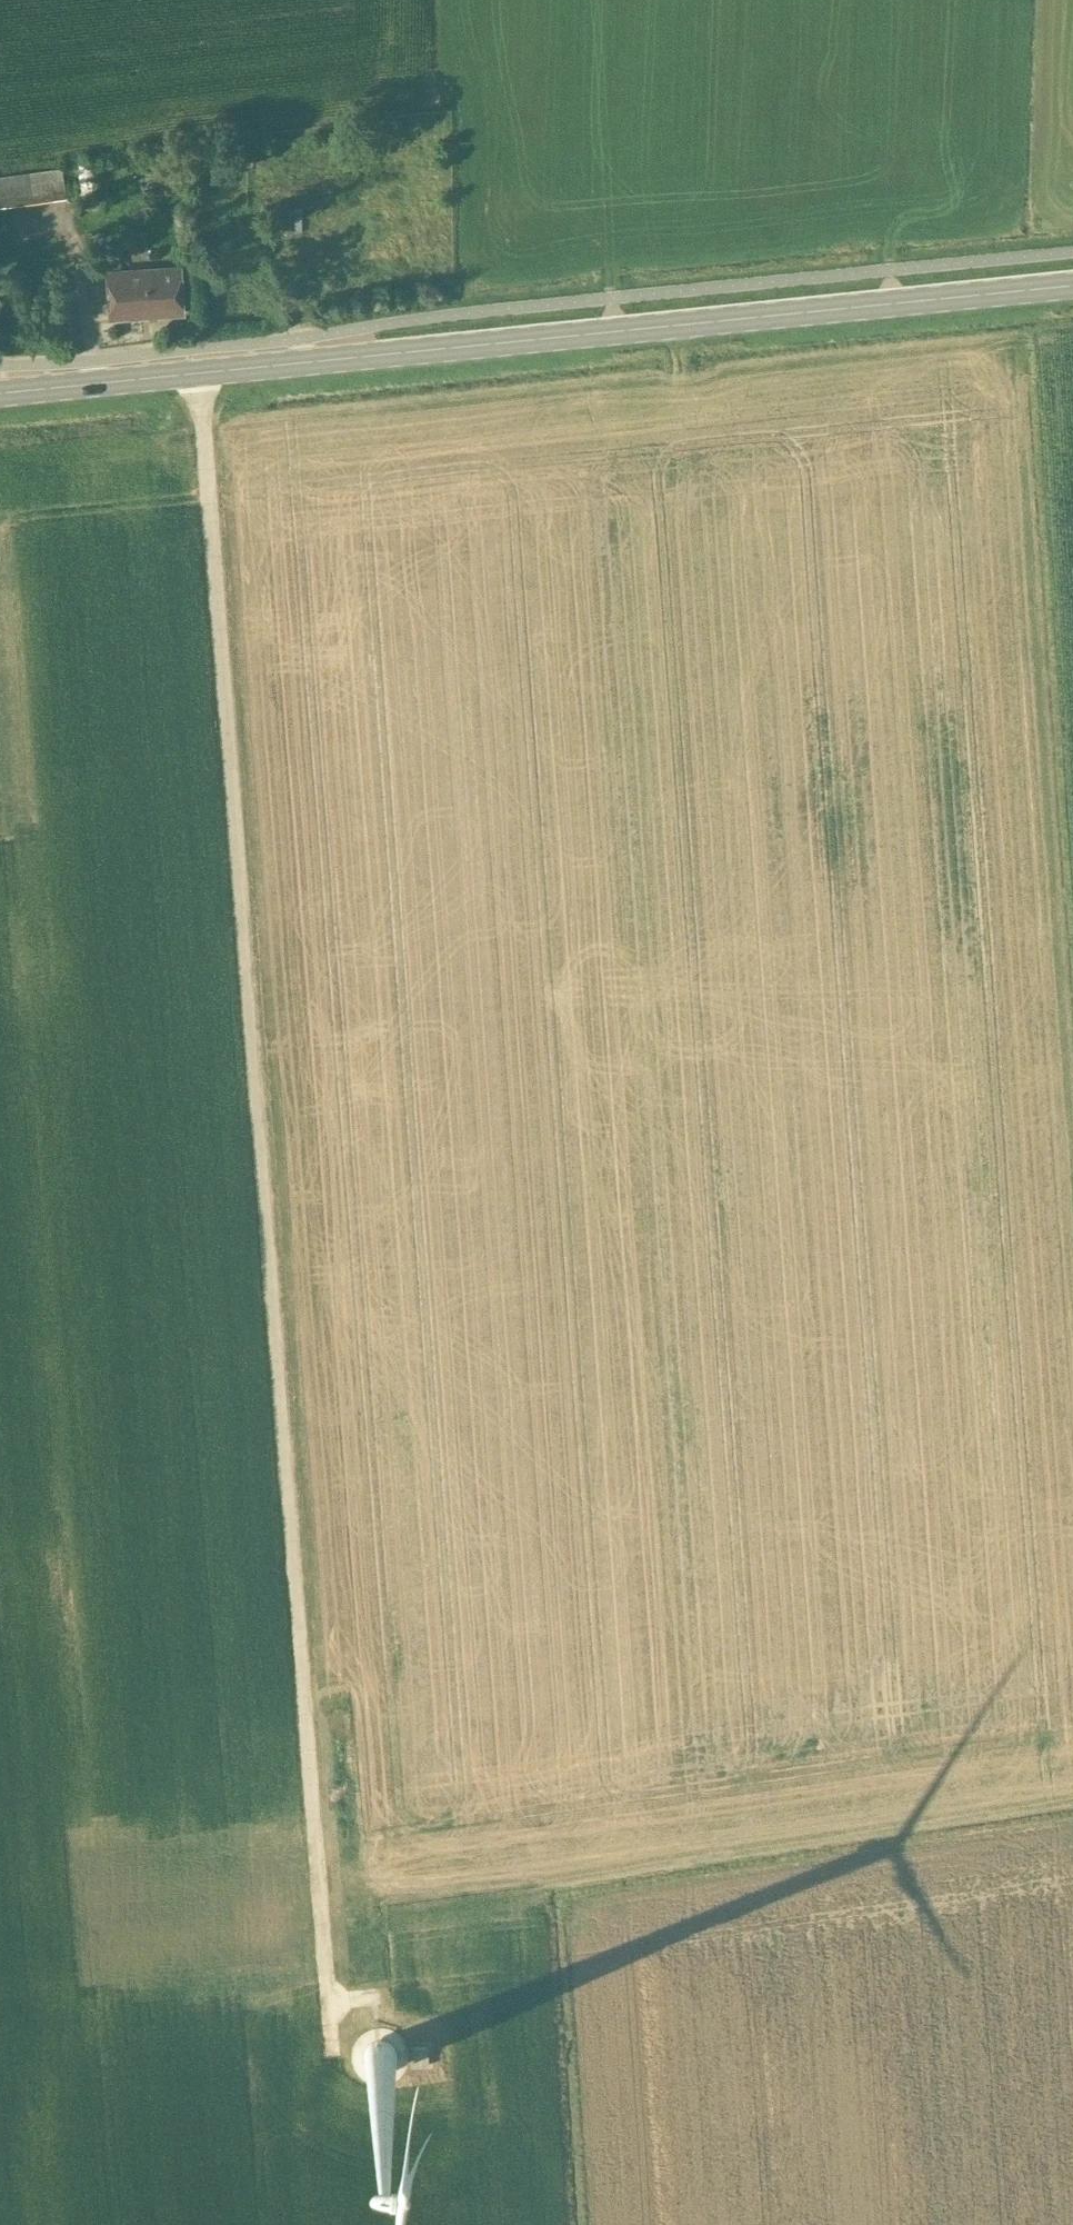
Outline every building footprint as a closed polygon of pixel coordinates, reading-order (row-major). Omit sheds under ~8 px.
[(93,164),(80,164),(80,195),(93,195),(93,164)] [(67,197),(63,167),(0,176),(0,206),(67,197)] [(277,232),(303,232),(303,207),(277,207),(277,232)] [(181,267),(121,271),(120,252),(107,253),(109,272),(107,272),(110,320),(184,314),(181,267)] [(414,2047),(414,2066),(429,2066),(428,2046),(414,2047)]
